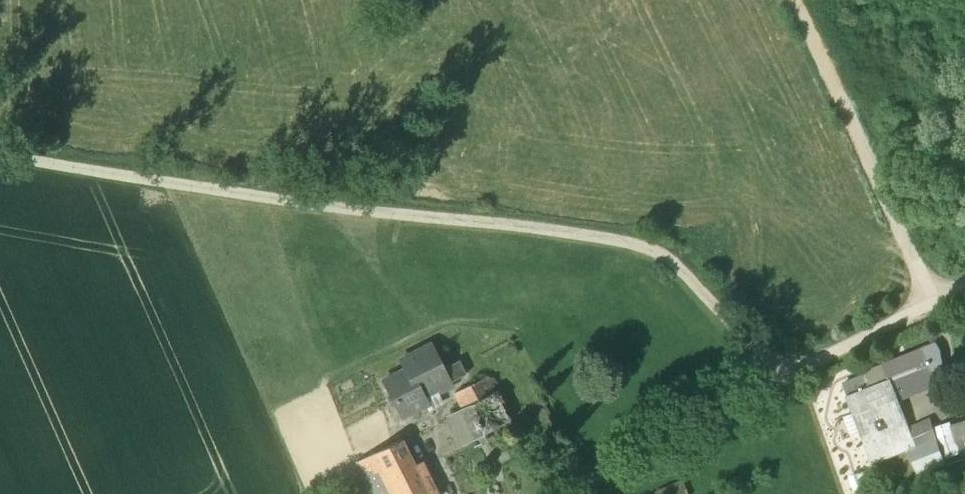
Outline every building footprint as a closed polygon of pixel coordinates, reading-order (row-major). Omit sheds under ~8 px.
[(954,315),(960,328),(964,325),(964,310),(954,315)] [(431,345),(401,360),(406,370),(384,381),(403,417),(427,405),(423,397),(450,383),(443,369),(431,345)] [(922,350),(884,365),(889,378),(896,396),(900,394),(934,381),(922,350)] [(459,361),(443,369),(450,383),(466,375),(459,361)] [(488,373),(455,389),(464,408),(477,433),(478,436),(512,420),(488,373)] [(842,382),(847,396),(870,386),(864,373),(842,382)] [(896,396),(889,378),(870,386),(847,396),(874,464),(920,445),(900,394),(896,396)] [(432,455),(477,433),(464,408),(419,430),(432,455)] [(951,423),(933,429),(944,461),(962,455),(951,423)] [(416,462),(432,455),(419,430),(403,438),(416,462)] [(403,438),(354,462),(370,493),(431,493),(416,462),(403,438)] [(654,492),(655,493),(691,493),(685,479),(654,492)]
